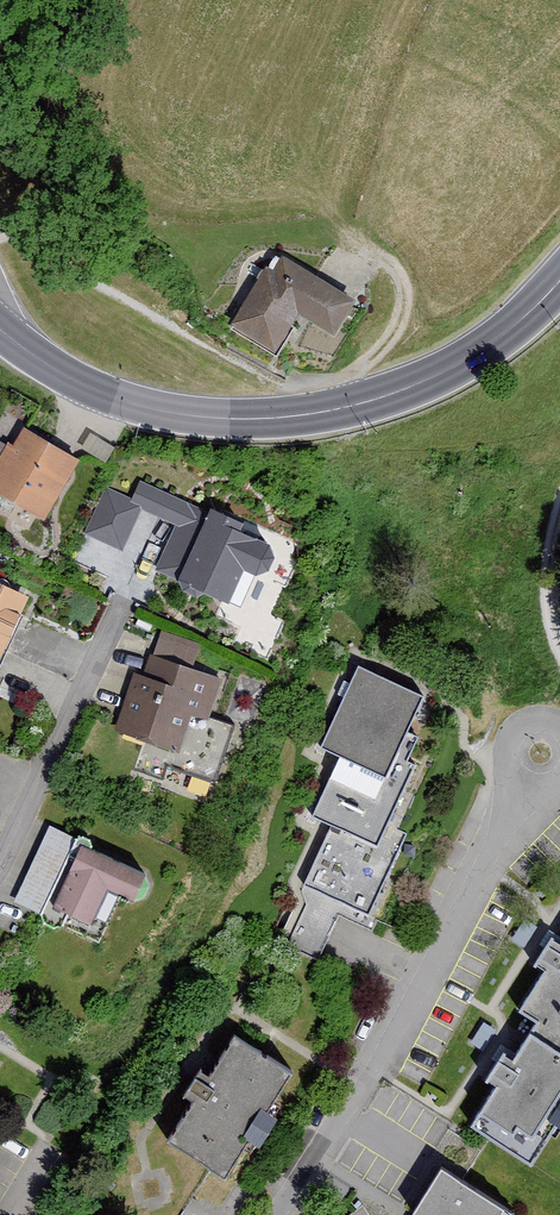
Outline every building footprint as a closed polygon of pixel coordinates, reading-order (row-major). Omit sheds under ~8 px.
[(353,301),(277,256),(235,325),(274,348),(297,311),(334,333),(353,301)] [(26,423),(0,469),(0,497),(42,521),(80,454),(26,423)] [(131,501),(106,490),(86,535),(120,550),(140,507),(182,525),(161,570),(187,582),(186,586),(226,604),(242,569),(257,576),(267,572),(271,563),(265,551),(237,538),(241,528),(140,483),(131,501)] [(0,588),(0,650),(24,599),(0,588)] [(146,681),(136,677),(118,730),(146,739),(135,769),(162,779),(167,766),(214,782),(233,727),(205,717),(218,681),(189,671),(197,646),(162,634),(146,681)] [(424,696),(357,666),(319,749),(339,758),(311,817),(331,826),(304,884),(313,889),(287,945),(317,959),(344,901),(369,913),(407,833),(387,823),(413,765),(406,762),(417,737),(407,733),(424,696)] [(145,876),(75,844),(42,914),(44,924),(54,928),(65,924),(98,940),(120,894),(134,901),(144,898),(149,887),(145,876)] [(550,940),(536,964),(545,970),(519,1011),(537,1023),(514,1061),(503,1053),(486,1081),(495,1087),(470,1127),(530,1165),(556,1124),(559,1127),(559,947),(550,940)] [(292,1071),(234,1035),(208,1078),(199,1072),(184,1097),(192,1102),(165,1145),(224,1182),(250,1140),(259,1146),(275,1120),(265,1114),(292,1071)] [(439,1170),(413,1214),(504,1214),(505,1212),(439,1170)]
